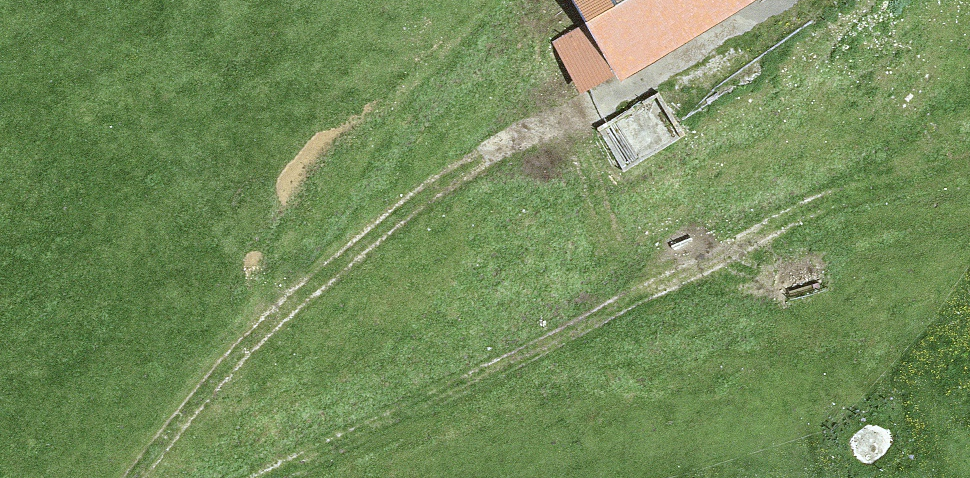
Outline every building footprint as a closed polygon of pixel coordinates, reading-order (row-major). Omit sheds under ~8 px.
[(621,85),(767,0),(571,0),(621,85)]
